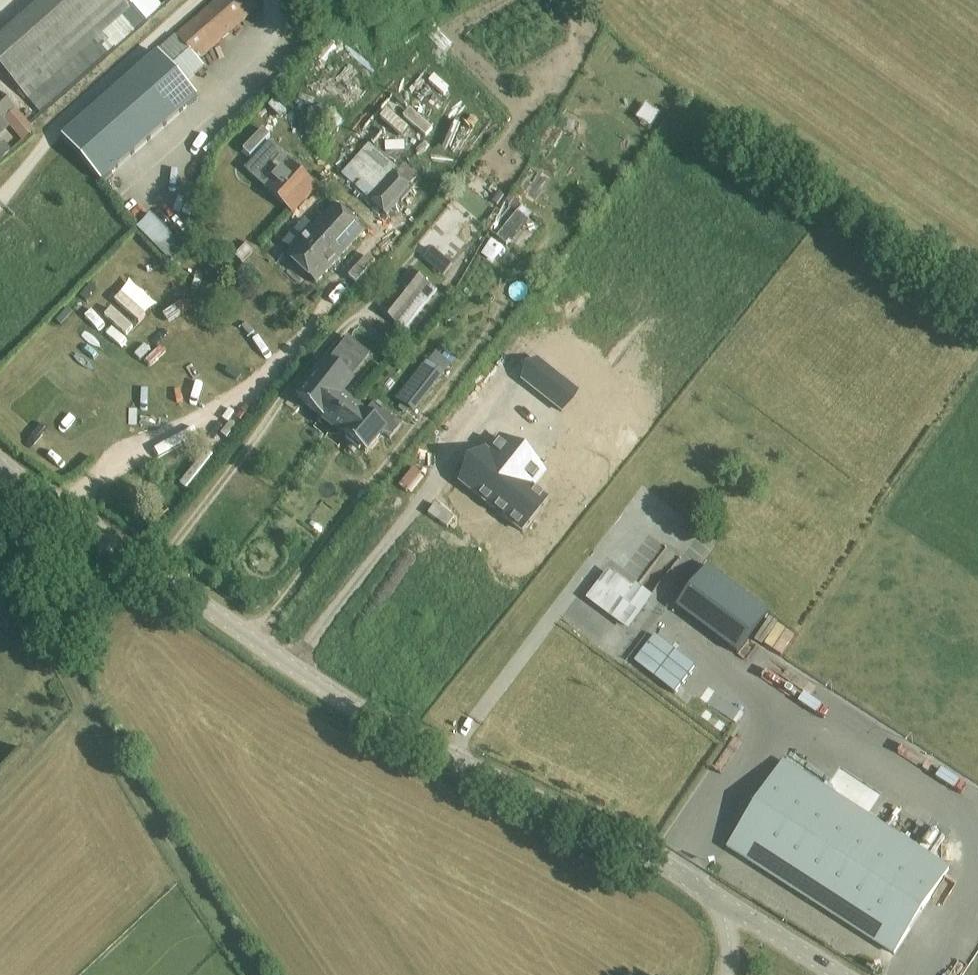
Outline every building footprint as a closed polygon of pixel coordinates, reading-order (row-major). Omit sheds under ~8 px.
[(100,37),(131,9),(124,0),(44,0),(0,39),(0,67),(41,113),(112,50),(100,37)] [(253,0),(219,0),(159,53),(185,84),(205,66),(200,60),(260,7),(253,0)] [(64,137),(103,181),(198,98),(185,84),(159,53),(158,53),(64,137)] [(449,97),(456,89),(435,70),(428,77),(449,97)] [(392,146),(422,95),(398,81),(378,115),(372,111),(362,129),(392,146)] [(2,95),(0,92),(0,125),(5,120),(16,110),(2,95)] [(654,130),(665,114),(649,103),(638,118),(654,130)] [(34,132),(16,110),(5,120),(24,141),(34,132)] [(5,141),(0,145),(0,157),(2,160),(13,150),(5,141)] [(266,191),(269,188),(291,164),(292,163),(270,143),(244,171),(266,191)] [(388,217),(415,190),(411,186),(419,177),(406,165),(403,168),(398,164),(395,166),(370,144),(343,174),(388,217)] [(316,187),(291,164),(269,188),(294,211),(316,187)] [(288,256),(317,284),(366,233),(336,205),(314,229),(306,221),(284,244),(292,252),(288,256)] [(155,213),(140,227),(171,260),(186,247),(155,213)] [(511,242),(524,227),(513,217),(496,237),(505,244),(509,240),(511,242)] [(445,276),(464,252),(432,225),(412,249),(445,276)] [(127,294),(148,273),(140,265),(129,275),(122,268),(112,278),(127,294)] [(407,332),(438,291),(411,270),(381,311),(407,332)] [(345,400),(340,394),(352,380),(330,362),(300,400),(322,417),(324,415),(330,420),(328,422),(327,424),(327,427),(328,429),(330,431),(352,404),(345,400)] [(397,398),(413,412),(443,375),(427,363),(397,398)] [(516,442),(528,424),(487,394),(474,411),(516,442)] [(366,414),(365,413),(364,415),(352,404),(330,431),(332,432),(335,432),(338,432),(342,429),(349,435),(347,437),(366,452),(386,429),(375,420),(383,410),(374,403),(366,414)] [(461,466),(437,496),(502,545),(528,514),(512,501),(524,485),(478,452),(466,469),(461,466)] [(590,598),(628,628),(652,596),(611,567),(590,598)] [(728,847),(895,954),(950,868),(785,761),(728,847)]
